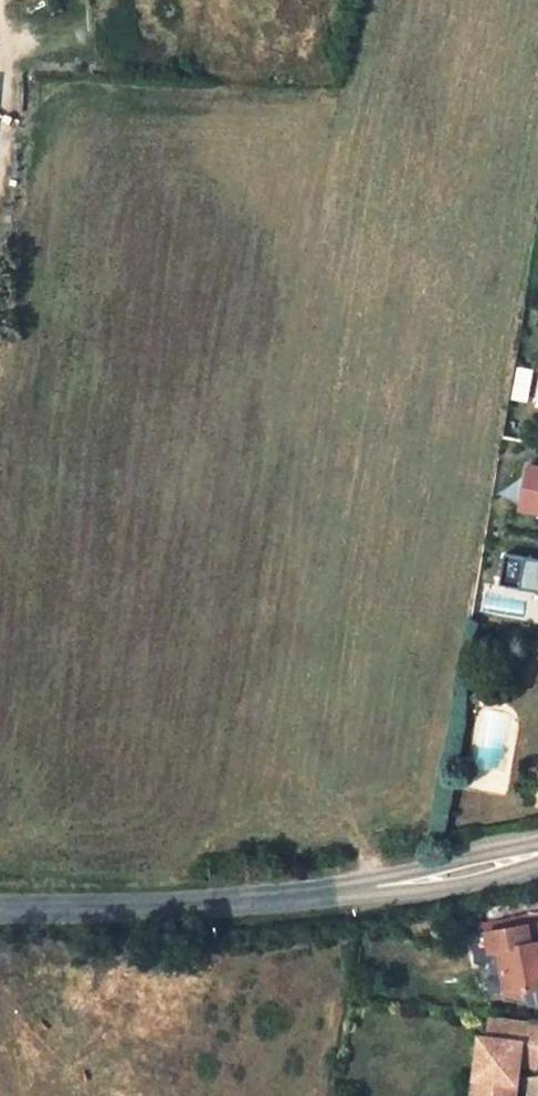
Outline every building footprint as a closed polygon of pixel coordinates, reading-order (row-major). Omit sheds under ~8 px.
[(526,465),(521,492),(537,495),(537,467),(526,465)] [(521,492),(517,508),(537,512),(537,495),(521,492)] [(502,553),(497,584),(537,591),(537,559),(502,553)] [(537,984),(537,918),(485,926),(488,947),(498,945),(501,968),(503,989),(537,984)] [(498,945),(488,947),(490,970),(501,968),(498,945)] [(469,1036),(464,1072),(472,1073),(468,1095),(507,1095),(512,1061),(531,1063),(537,1020),(483,1013),(480,1037),(469,1036)] [(472,1073),(464,1072),(460,1095),(468,1095),(472,1073)]
